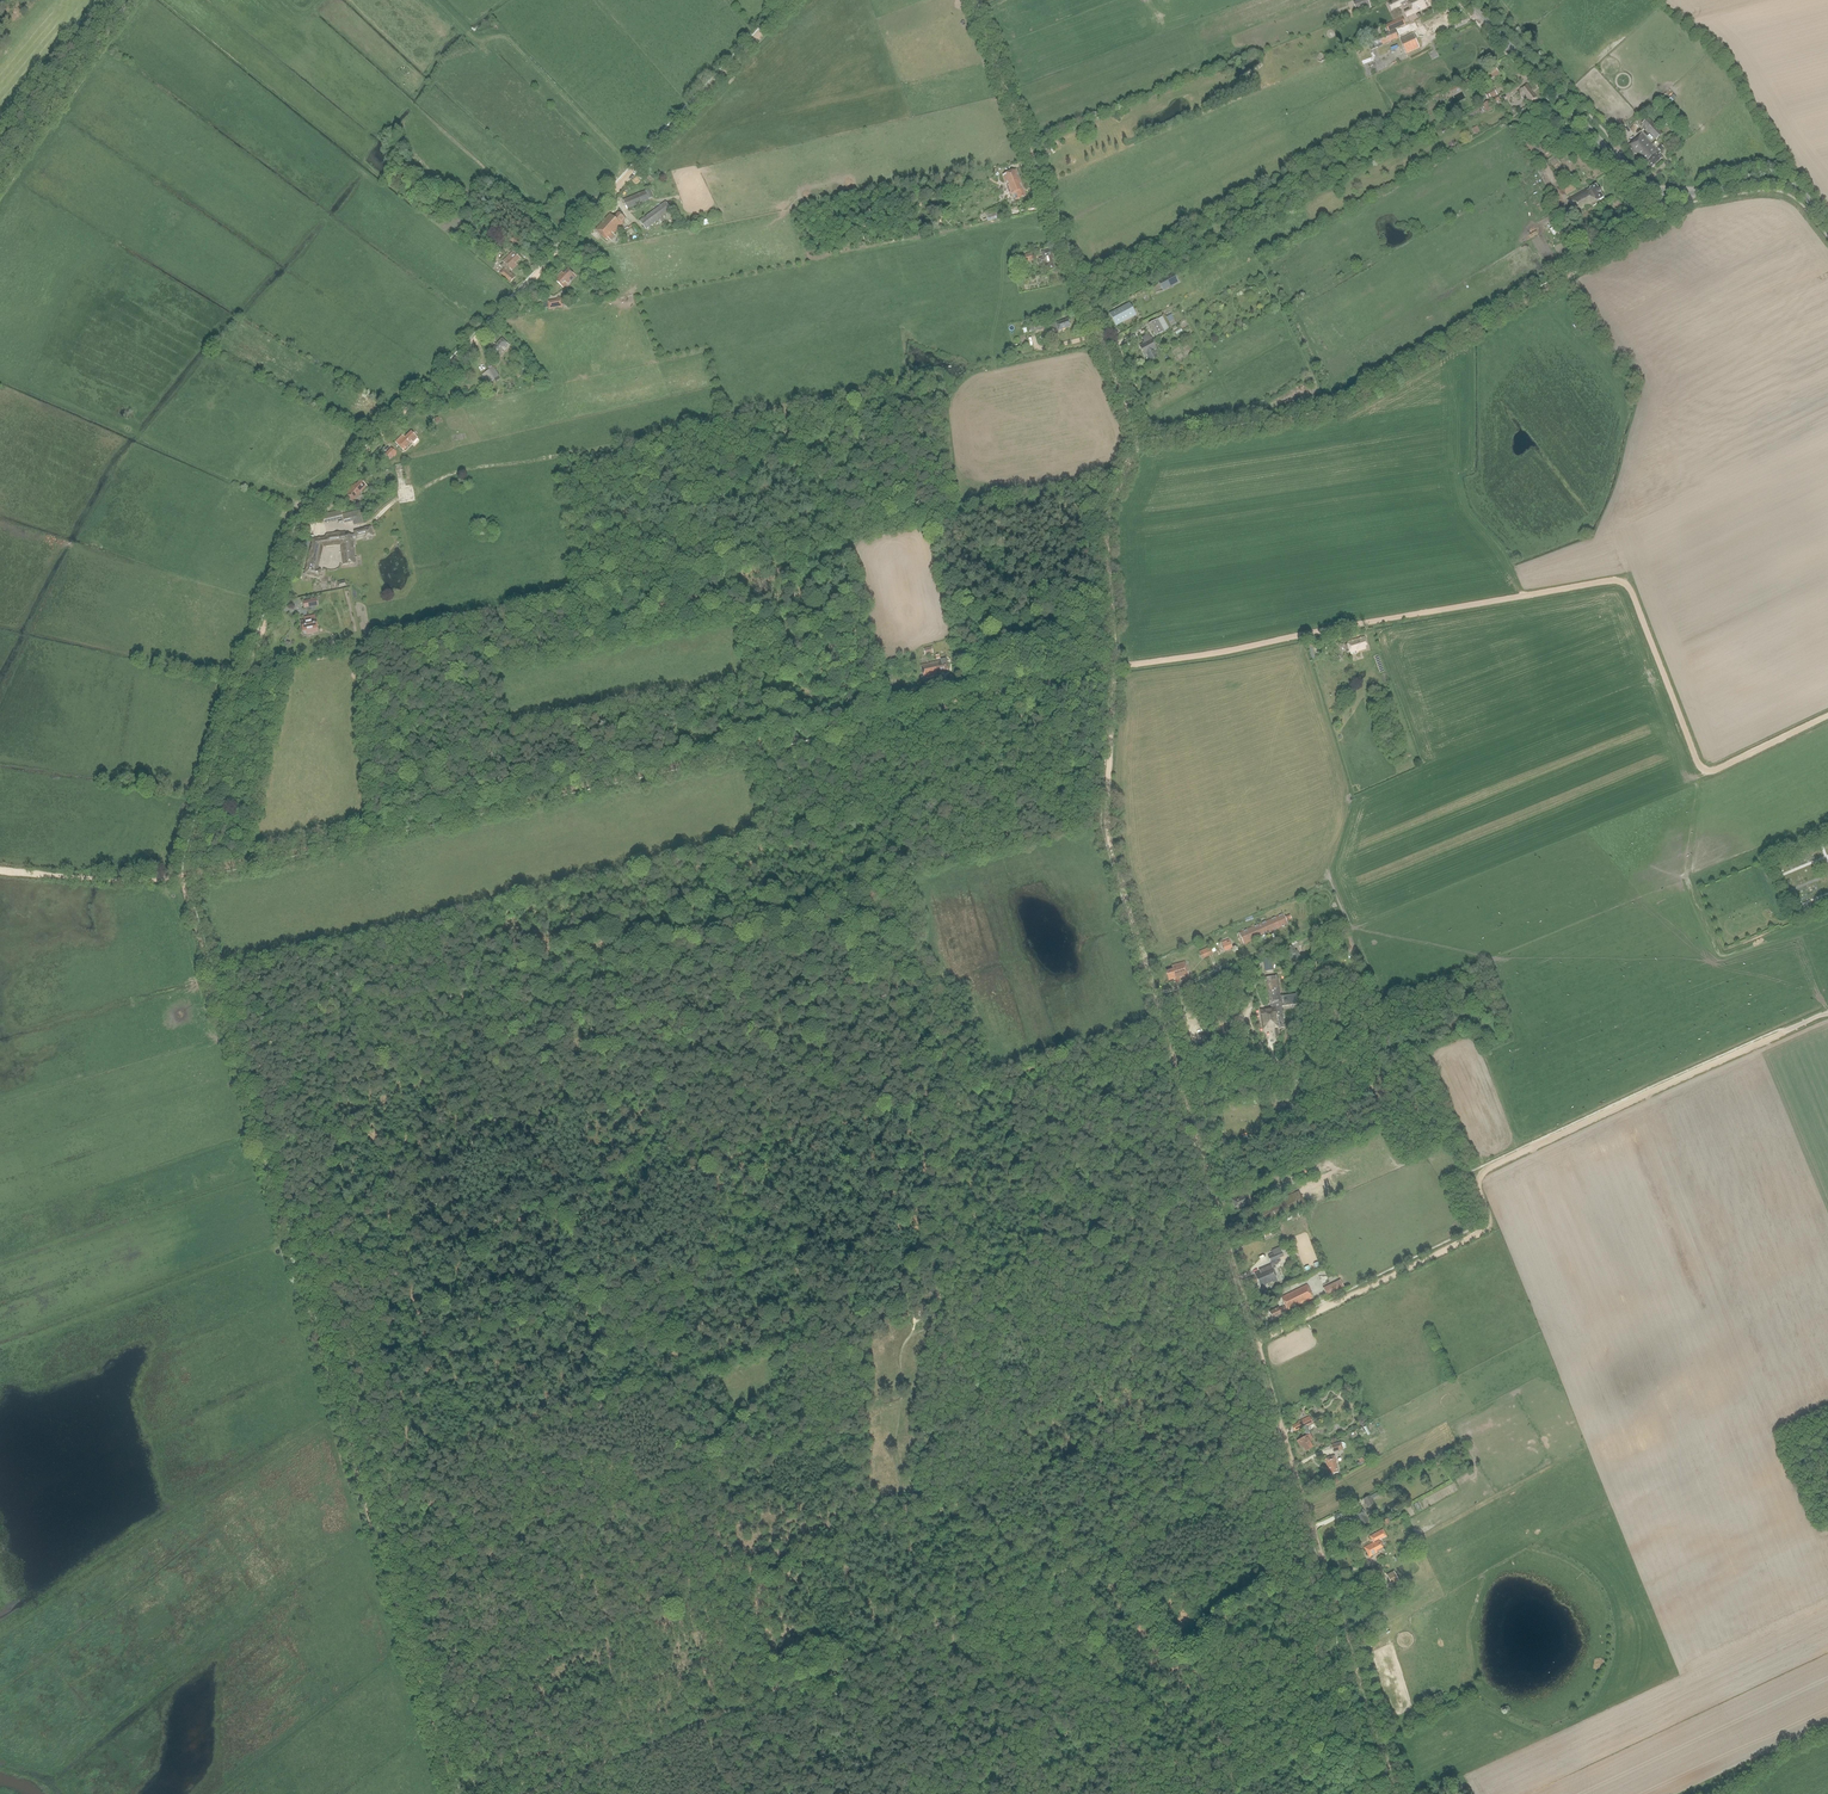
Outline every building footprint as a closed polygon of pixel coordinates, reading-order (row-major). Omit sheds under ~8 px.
[(1353,3),(1357,13),(1371,8),(1368,0),(1360,0),(1353,3)] [(1390,4),(1394,11),(1402,7),(1401,4),(1407,1),(1411,10),(1405,13),(1407,18),(1436,3),(1435,0),(1398,0),(1390,4)] [(1405,25),(1403,18),(1386,25),(1389,32),(1405,25)] [(1421,18),(1416,21),(1419,27),(1424,25),(1421,18)] [(1378,37),(1373,40),(1373,41),(1374,43),(1376,48),(1399,38),(1397,33),(1395,30),(1378,37)] [(1420,48),(1413,33),(1400,39),(1407,54),(1420,48)] [(1367,42),(1368,43),(1371,50),(1376,48),(1373,40),(1367,42)] [(1479,74),(1484,83),(1500,75),(1496,67),(1487,72),(1486,70),(1479,74)] [(1476,75),(1466,81),(1470,88),(1480,83),(1476,75)] [(1458,84),(1449,89),(1451,93),(1461,88),(1458,84)] [(1532,90),(1528,84),(1520,90),(1530,103),(1537,98),(1531,91),(1532,90)] [(1492,99),(1498,96),(1495,90),(1486,95),(1488,99),(1491,98),(1492,99)] [(1469,101),(1466,97),(1462,99),(1459,96),(1453,101),(1458,108),(1469,101)] [(1491,106),(1501,101),(1499,97),(1484,104),(1489,112),(1493,109),(1491,106)] [(1671,97),(1665,102),(1668,106),(1674,100),(1671,97)] [(1648,118),(1642,124),(1647,129),(1646,130),(1656,141),(1663,134),(1648,118)] [(1622,124),(1616,129),(1619,133),(1625,127),(1622,124)] [(1660,153),(1642,134),(1628,147),(1645,165),(1647,163),(1652,169),(1662,159),(1659,155),(1660,153)] [(1009,185),(1007,186),(1010,195),(1013,194),(1015,200),(1026,196),(1023,190),(1024,190),(1017,170),(1003,175),(1005,182),(1008,181),(1009,185)] [(1572,182),(1562,187),(1567,195),(1576,190),(1572,182)] [(1586,189),(1567,200),(1577,216),(1591,207),(1592,208),(1599,203),(1598,202),(1604,198),(1597,186),(1588,191),(1586,189)] [(627,210),(649,201),(648,199),(653,197),(651,192),(650,189),(645,191),(623,200),(627,210)] [(664,216),(672,210),(665,202),(650,214),(657,222),(660,226),(667,220),(664,216)] [(988,222),(1011,215),(1008,205),(985,212),(988,222)] [(618,213),(614,218),(610,214),(595,231),(607,241),(609,239),(612,241),(616,236),(613,234),(625,220),(618,213)] [(657,222),(650,214),(640,221),(646,230),(657,222)] [(523,243),(515,236),(510,241),(518,248),(523,243)] [(1042,253),(1043,258),(1039,259),(1040,264),(1044,263),(1046,270),(1055,268),(1052,259),(1053,259),(1051,250),(1042,253)] [(504,263),(511,269),(513,270),(517,265),(515,264),(520,259),(513,252),(503,262),(504,263)] [(1033,252),(1020,255),(1023,264),(1035,261),(1033,252)] [(516,277),(509,272),(511,269),(504,263),(502,265),(505,268),(500,274),(511,283),(516,277)] [(563,274),(561,272),(554,278),(564,288),(569,282),(570,283),(576,277),(568,269),(563,274)] [(1174,274),(1159,282),(1163,290),(1178,282),(1174,274)] [(557,299),(548,301),(549,309),(559,308),(563,307),(562,297),(557,298),(557,299)] [(1134,314),(1129,305),(1111,315),(1116,324),(1134,314)] [(1051,320),(1044,323),(1046,327),(1052,325),(1054,333),(1058,331),(1058,332),(1071,327),(1068,319),(1053,325),(1051,320)] [(1157,320),(1149,325),(1155,337),(1164,332),(1157,320)] [(1034,325),(1036,332),(1045,330),(1044,322),(1034,325)] [(1155,344),(1153,340),(1152,340),(1149,334),(1143,338),(1146,343),(1140,346),(1145,354),(1147,353),(1150,360),(1157,357),(1153,350),(1155,349),(1153,345),(1155,344)] [(496,345),(493,343),(487,350),(496,358),(504,350),(505,350),(509,345),(502,339),(496,345)] [(489,384),(495,379),(496,381),(501,379),(499,376),(500,376),(494,367),(482,374),(489,384)] [(404,437),(402,435),(395,442),(404,451),(412,442),(413,443),(418,438),(410,431),(404,437)] [(390,448),(385,454),(391,459),(396,453),(390,448)] [(354,483),(344,495),(352,502),(360,493),(361,491),(362,492),(367,487),(360,481),(356,485),(354,483)] [(321,507),(326,512),(336,502),(330,497),(321,507)] [(322,515),(324,524),(343,519),(341,510),(322,515)] [(324,539),(313,539),(304,575),(319,579),(321,570),(317,569),(323,548),(342,546),(345,566),(354,564),(354,559),(355,559),(353,544),(354,544),(354,538),(356,538),(372,534),(370,525),(354,530),(355,535),(346,536),(346,532),(326,534),(324,539)] [(308,617),(309,620),(301,622),(303,631),(307,631),(307,634),(313,633),(313,629),(317,628),(315,616),(308,617)] [(1364,636),(1347,641),(1350,654),(1357,652),(1357,651),(1365,648),(1364,646),(1366,645),(1364,636)] [(941,660),(921,665),(924,678),(940,674),(940,672),(949,670),(946,658),(941,660)] [(1284,914),(1239,933),(1244,944),(1288,925),(1284,914)] [(1229,940),(1222,943),(1224,949),(1232,946),(1229,940)] [(1293,958),(1297,964),(1303,960),(1297,949),(1294,951),(1292,946),(1284,951),(1289,961),(1293,958)] [(1199,952),(1202,960),(1214,955),(1210,947),(1199,952)] [(1180,982),(1179,979),(1189,975),(1185,962),(1172,966),(1173,969),(1166,971),(1169,980),(1174,979),(1176,983),(1180,982)] [(1281,996),(1278,976),(1267,977),(1270,1003),(1271,1003),(1272,1009),(1263,1010),(1265,1029),(1278,1027),(1281,1026),(1281,1028),(1285,1027),(1284,1020),(1285,1019),(1284,1018),(1283,1018),(1282,1006),(1297,1004),(1296,994),(1281,996)] [(1244,1195),(1232,1200),(1235,1208),(1242,1205),(1244,1208),(1251,1205),(1248,1198),(1245,1199),(1244,1195)] [(1274,1254),(1269,1256),(1271,1261),(1284,1256),(1283,1255),(1280,1247),(1272,1250),(1274,1254)] [(1256,1275),(1250,1278),(1253,1284),(1259,1282),(1261,1287),(1278,1279),(1273,1266),(1279,1263),(1277,1260),(1270,1263),(1271,1264),(1259,1269),(1260,1271),(1258,1272),(1259,1273),(1256,1274),(1256,1275)] [(1341,1280),(1324,1289),(1328,1297),(1345,1288),(1341,1280)] [(1279,1308),(1270,1312),(1273,1319),(1282,1315),(1282,1314),(1314,1298),(1308,1285),(1282,1297),(1286,1306),(1279,1309),(1279,1308)] [(1310,1416),(1291,1425),(1294,1432),(1313,1423),(1310,1416)] [(1311,1434),(1296,1441),(1300,1448),(1303,1447),(1305,1451),(1314,1448),(1311,1441),(1313,1440),(1311,1434)] [(1344,1443),(1343,1442),(1331,1445),(1333,1452),(1344,1449),(1345,1449),(1346,1447),(1346,1446),(1345,1444),(1344,1443)] [(1358,1460),(1359,1462),(1357,1463),(1358,1467),(1371,1460),(1368,1455),(1364,1457),(1365,1458),(1363,1459),(1362,1458),(1358,1460)] [(1335,1457),(1325,1460),(1327,1467),(1329,1467),(1331,1475),(1338,1473),(1336,1464),(1337,1464),(1335,1457)] [(1374,1503),(1370,1495),(1363,1498),(1368,1507),(1374,1503)] [(1361,1526),(1368,1522),(1365,1516),(1361,1507),(1348,1515),(1349,1516),(1347,1516),(1351,1523),(1352,1522),(1353,1523),(1358,1520),(1361,1526)] [(1378,1553),(1377,1551),(1384,1547),(1380,1540),(1387,1536),(1383,1529),(1370,1535),(1374,1542),(1365,1547),(1370,1557),(1378,1553)] [(1384,1574),(1380,1565),(1376,1568),(1380,1576),(1384,1574)] [(1399,1580),(1394,1570),(1387,1574),(1392,1584),(1399,1580)] [(1441,1693),(1430,1698),(1431,1702),(1443,1697),(1441,1693)]
